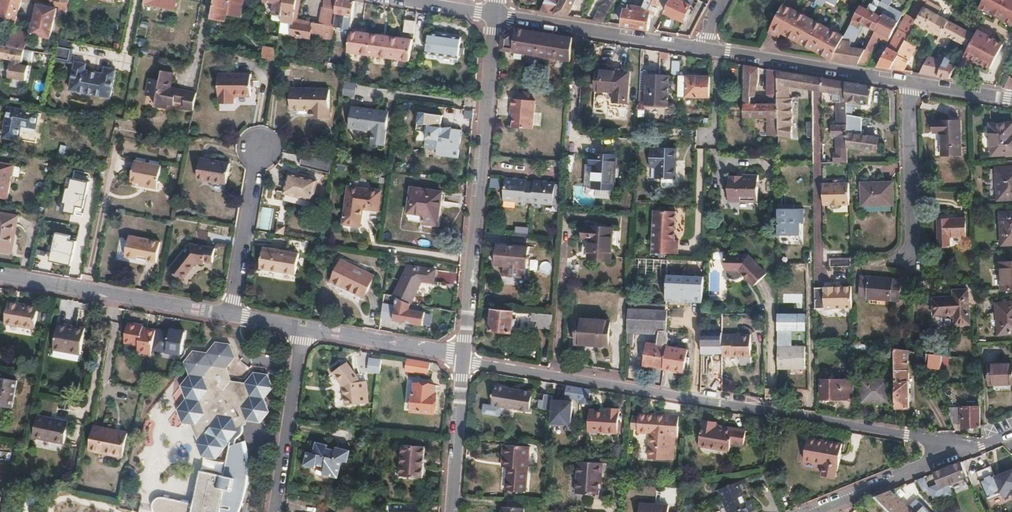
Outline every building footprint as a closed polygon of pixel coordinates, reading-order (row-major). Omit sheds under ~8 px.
[(16,20),(21,0),(2,0),(0,6),(0,15),(16,20)] [(143,3),(175,8),(176,0),(144,0),(143,3)] [(213,4),(210,18),(225,20),(227,13),(240,16),(243,0),(214,0),(213,4)] [(274,1),(272,14),(278,15),(278,17),(281,18),(285,0),(266,0),(274,1)] [(281,18),(279,33),(310,38),(311,32),(320,33),(320,38),(330,40),(335,12),(336,0),(325,0),(324,6),(321,6),(319,19),(318,23),(293,19),(296,0),(285,0),(281,18)] [(319,19),(298,16),(300,0),(296,0),(293,19),(318,23),(319,19)] [(335,12),(337,12),(335,24),(350,27),(352,15),(355,0),(353,0),(336,0),(335,12)] [(540,11),(569,16),(576,0),(546,0),(540,11)] [(608,0),(600,6),(593,20),(605,22),(616,0),(608,0)] [(623,24),(648,29),(651,16),(652,17),(660,0),(645,0),(639,11),(625,9),(623,24)] [(665,11),(683,20),(690,6),(683,2),(684,0),(670,0),(665,11)] [(859,62),(867,64),(880,39),(887,42),(902,14),(888,6),(891,0),(880,0),(877,6),(881,8),(884,9),(882,13),(880,12),(879,14),(882,16),(876,29),(873,35),(870,41),(866,49),(859,62)] [(877,6),(880,0),(863,0),(860,5),(878,14),(879,14),(880,12),(881,8),(877,6)] [(917,20),(927,0),(921,0),(911,19),(915,22),(917,20)] [(942,33),(949,20),(938,14),(942,7),(929,0),(927,0),(917,20),(942,33)] [(980,5),(1011,22),(1011,0),(983,0),(980,5)] [(842,39),(844,35),(836,31),(832,29),(826,26),(820,22),(817,21),(810,17),(803,13),(800,12),(791,6),(784,3),(772,26),(781,31),(798,40),(814,49),(830,58),(832,58),(842,39)] [(37,4),(30,33),(50,38),(56,8),(37,4)] [(882,16),(879,14),(878,14),(860,5),(852,22),(859,25),(861,22),(863,23),(876,29),(882,16)] [(403,32),(413,33),(415,21),(405,19),(403,32)] [(949,20),(942,33),(939,38),(945,41),(948,35),(967,45),(973,33),(949,20)] [(878,65),(891,68),(899,53),(906,40),(909,34),(903,30),(907,23),(902,21),(878,65)] [(842,39),(851,41),(852,42),(852,43),(863,23),(861,22),(859,25),(852,22),(844,35),(842,39)] [(172,41),(173,27),(167,26),(165,40),(172,41)] [(781,31),(772,26),(769,32),(775,35),(778,37),(781,31)] [(502,34),(501,48),(512,50),(521,52),(538,54),(537,57),(545,59),(553,60),(554,57),(570,60),(572,36),(550,33),(526,29),(516,27),(508,33),(502,34)] [(350,29),(347,50),(376,55),(410,59),(413,38),(375,32),(350,29)] [(978,30),(965,54),(974,58),(990,67),(1003,43),(978,30)] [(428,32),(425,52),(458,57),(461,37),(428,32)] [(851,61),(859,62),(866,49),(851,46),(852,42),(851,41),(842,39),(832,58),(851,61)] [(899,53),(909,58),(915,46),(906,40),(899,53)] [(56,55),(56,58),(70,61),(73,46),(59,43),(56,55)] [(22,61),(23,58),(25,49),(0,44),(0,57),(22,61)] [(263,47),(261,58),(274,61),(276,50),(263,47)] [(25,49),(23,58),(33,59),(35,51),(25,49)] [(899,53),(891,68),(906,70),(907,67),(905,66),(909,58),(899,53)] [(974,58),(965,54),(953,78),(963,79),(974,58)] [(921,73),(938,75),(945,63),(930,55),(921,73)] [(945,63),(938,75),(950,77),(957,64),(950,63),(952,59),(946,59),(945,63)] [(12,70),(7,80),(14,79),(21,64),(8,61),(6,69),(12,70)] [(76,61),(70,88),(110,96),(116,69),(105,67),(104,72),(85,69),(86,63),(76,61)] [(744,116),(778,117),(778,103),(754,103),(759,80),(759,67),(745,64),(744,116)] [(778,92),(778,70),(768,68),(768,92),(778,92)] [(596,89),(595,99),(613,100),(627,101),(629,71),(598,69),(596,89)] [(812,88),(812,75),(778,70),(778,92),(784,92),(785,84),(802,87),(812,88)] [(182,109),(192,111),(196,93),(171,88),(174,73),(163,71),(161,80),(149,78),(146,95),(157,97),(156,107),(167,109),(168,104),(173,105),(174,101),(183,103),(182,109)] [(647,72),(640,72),(638,103),(646,104),(647,75),(647,72)] [(219,74),(218,95),(221,95),(221,103),(235,103),(235,95),(252,96),(252,74),(219,74)] [(689,84),(688,95),(710,96),(710,75),(689,74),(689,84)] [(647,75),(646,104),(668,104),(670,75),(647,75)] [(837,143),(848,145),(847,114),(847,109),(847,81),(812,75),(812,88),(821,90),(833,92),(833,97),(841,99),(840,102),(837,102),(838,136),(837,138),(837,143)] [(343,78),(341,92),(353,94),(355,80),(343,78)] [(847,81),(847,109),(860,111),(860,102),(871,103),(873,85),(847,81)] [(290,89),(289,109),(312,110),(311,118),(328,119),(329,90),(290,89)] [(517,90),(516,98),(528,99),(529,91),(517,90)] [(528,99),(516,98),(511,98),(511,106),(513,106),(512,126),(531,128),(534,99),(528,99)] [(778,103),(778,117),(779,134),(792,136),(792,100),(781,100),(781,98),(778,98),(778,103)] [(813,127),(812,100),(803,100),(804,127),(813,127)] [(376,107),(353,104),(350,125),(374,128),(372,141),(385,143),(390,109),(376,107)] [(8,108),(4,137),(18,139),(20,124),(33,127),(35,125),(37,114),(8,108)] [(418,112),(415,129),(426,131),(424,147),(437,148),(436,153),(457,156),(461,129),(451,127),(450,135),(439,134),(441,115),(418,112)] [(847,114),(848,145),(876,150),(878,137),(861,134),(861,116),(847,114)] [(960,121),(933,121),(933,132),(942,131),(942,155),(961,155),(960,121)] [(1011,154),(1011,126),(1011,122),(990,123),(991,154),(1011,154)] [(652,145),(651,165),(657,166),(656,177),(676,178),(677,146),(652,145)] [(585,162),(584,185),(614,188),(616,154),(591,152),(590,163),(585,162)] [(300,167),(330,172),(332,163),(332,161),(302,156),(300,167)] [(199,158),(194,190),(223,196),(229,163),(199,158)] [(132,180),(140,182),(146,183),(146,186),(157,188),(161,165),(136,160),(132,180)] [(11,177),(13,167),(0,164),(0,198),(7,199),(11,177)] [(13,167),(11,177),(19,178),(21,168),(13,167)] [(995,167),(996,199),(1011,199),(1011,167),(995,167)] [(289,174),(284,193),(311,201),(317,182),(289,174)] [(730,175),(730,199),(759,200),(760,174),(750,174),(750,175),(730,175)] [(90,182),(67,177),(60,210),(83,215),(90,182)] [(504,177),(503,199),(514,200),(514,204),(524,205),(525,201),(531,202),(531,206),(540,206),(540,203),(552,204),(554,182),(534,180),(533,182),(525,181),(525,180),(504,177)] [(849,205),(849,183),(824,184),(824,205),(849,205)] [(892,183),(862,184),(863,206),(893,205),(892,183)] [(349,186),(344,223),(361,225),(363,208),(377,209),(380,191),(349,186)] [(410,187),(406,212),(424,215),(423,223),(436,225),(441,191),(410,187)] [(780,207),(779,238),(804,239),(804,208),(780,207)] [(654,211),(652,252),(679,253),(680,240),(676,239),(677,212),(654,211)] [(1000,212),(1001,244),(1011,244),(1011,212),(1000,212)] [(11,253),(17,216),(0,213),(0,251),(11,253)] [(939,219),(939,242),(948,243),(949,236),(966,237),(966,218),(939,219)] [(585,224),(584,236),(590,237),(589,257),(610,258),(613,226),(585,224)] [(515,234),(529,234),(529,227),(516,226),(515,234)] [(77,237),(56,233),(51,261),(71,265),(77,237)] [(528,236),(513,234),(512,243),(511,244),(497,242),(495,254),(499,254),(498,264),(504,265),(503,274),(524,277),(525,267),(528,267),(530,246),(527,245),(528,236)] [(125,257),(140,259),(141,256),(148,257),(147,261),(156,262),(160,242),(129,237),(125,257)] [(190,244),(169,269),(181,279),(192,265),(194,263),(197,263),(200,264),(204,264),(205,261),(211,262),(214,248),(190,244)] [(262,247),(259,268),(294,274),(298,253),(262,247)] [(726,255),(725,270),(738,271),(753,288),(766,276),(753,262),(748,262),(748,256),(726,255)] [(851,267),(851,258),(830,259),(830,267),(851,267)] [(1011,286),(1011,259),(1001,259),(999,285),(1011,286)] [(341,260),(331,280),(362,296),(372,276),(341,260)] [(409,265),(395,294),(411,302),(421,279),(434,281),(435,268),(409,265)] [(704,276),(668,275),(667,301),(703,302),(704,276)] [(860,278),(859,297),(868,297),(868,298),(890,300),(890,298),(899,299),(900,280),(860,278)] [(851,287),(815,287),(815,309),(852,308),(851,287)] [(969,326),(968,313),(968,291),(954,291),(955,297),(951,297),(933,298),(934,315),(955,314),(955,326),(969,326)] [(10,302),(5,323),(35,328),(39,307),(10,302)] [(1011,334),(1011,303),(993,306),(998,336),(1011,334)] [(513,310),(492,308),(490,329),(511,331),(513,310)] [(628,308),(627,328),(660,330),(664,330),(666,310),(628,308)] [(552,314),(530,312),(530,317),(536,318),(536,326),(551,327),(552,314)] [(579,317),(577,342),(608,344),(610,319),(579,317)] [(135,351),(151,354),(155,331),(142,329),(142,326),(128,323),(124,343),(136,345),(135,351)] [(56,350),(55,357),(80,361),(81,354),(83,354),(87,329),(77,328),(76,331),(59,328),(55,350),(56,350)] [(163,331),(160,349),(180,353),(184,333),(170,330),(170,332),(163,331)] [(657,344),(667,346),(669,338),(664,330),(660,330),(657,344)] [(723,353),(723,356),(751,356),(751,334),(724,334),(723,339),(723,353)] [(723,339),(701,338),(701,353),(723,353),(723,339)] [(644,364),(664,368),(667,346),(657,344),(647,343),(644,364)] [(778,345),(777,366),(804,367),(805,346),(778,345)] [(667,346),(664,368),(684,371),(687,349),(667,346)] [(907,350),(895,348),(895,408),(908,408),(908,350),(907,350)] [(930,354),(928,366),(940,369),(942,355),(935,354),(930,354)] [(369,357),(368,372),(381,373),(382,358),(369,357)] [(430,362),(404,357),(403,361),(406,361),(404,373),(407,373),(407,375),(415,376),(415,372),(427,374),(428,371),(431,371),(432,364),(430,363),(430,362)] [(360,383),(360,379),(358,377),(348,363),(335,373),(346,389),(347,405),(369,404),(367,382),(360,383)] [(989,365),(990,385),(1011,384),(1011,364),(989,365)] [(235,511),(240,511),(243,497),(245,489),(246,477),(246,464),(245,452),(243,444),(234,445),(236,435),(237,433),(240,432),(242,430),(242,428),(242,425),(241,421),(245,419),(250,419),(259,421),(257,415),(267,405),(264,397),(261,391),(271,382),(268,373),(254,370),(244,381),(230,379),(221,390),(215,385),(219,381),(217,376),(189,371),(184,377),(189,390),(185,395),(180,400),(185,414),(181,420),(191,421),(203,424),(204,429),(197,437),(195,439),(200,452),(214,456),(226,441),(229,438),(229,441),(222,474),(204,469),(197,503),(193,502),(165,496),(162,495),(159,496),(157,496),(155,497),(153,499),(152,502),(152,505),(153,508),(154,510),(157,511),(234,511),(235,511)] [(189,390),(184,377),(180,382),(185,395),(189,390)] [(12,409),(17,382),(0,378),(0,406),(12,409)] [(854,399),(854,379),(822,379),(822,398),(854,399)] [(886,380),(862,379),(862,399),(886,400),(886,380)] [(261,391),(264,397),(273,387),(271,382),(261,391)] [(566,385),(557,383),(556,392),(565,393),(566,385)] [(413,392),(412,411),(435,413),(437,394),(434,394),(435,385),(415,384),(414,392),(413,392)] [(566,385),(565,393),(565,396),(589,400),(591,389),(566,385)] [(497,386),(494,405),(504,407),(532,412),(535,393),(497,386)] [(552,410),(553,395),(545,395),(542,409),(552,410)] [(185,414),(180,400),(176,405),(181,420),(185,414)] [(494,405),(486,404),(484,414),(502,417),(504,407),(494,405)] [(257,415),(259,421),(269,411),(267,405),(257,415)] [(979,406),(945,407),(952,424),(961,423),(962,427),(980,427),(979,406)] [(589,413),(586,434),(615,439),(618,418),(616,417),(616,413),(607,411),(606,415),(589,413)] [(632,415),(631,428),(636,428),(636,432),(650,434),(647,458),(665,460),(668,437),(676,438),(679,418),(639,413),(638,416),(632,415)] [(38,415),(33,437),(70,445),(75,423),(38,415)] [(702,418),(698,444),(729,449),(730,443),(743,446),(746,427),(733,426),(732,428),(715,425),(716,421),(702,418)] [(203,424),(191,421),(197,437),(204,429),(203,424)] [(93,427),(88,449),(122,456),(127,434),(93,427)] [(807,437),(803,461),(823,464),(822,476),(834,478),(836,466),(839,466),(843,443),(807,437)] [(310,443),(307,455),(312,456),(315,444),(310,443)] [(504,443),(502,461),(508,462),(507,467),(505,490),(524,492),(530,447),(504,443)] [(312,456),(307,455),(303,468),(314,471),(315,468),(325,471),(324,477),(337,480),(342,463),(347,465),(350,453),(336,449),(335,453),(326,451),(327,447),(315,444),(312,456)] [(403,444),(400,477),(422,478),(425,446),(403,444)] [(11,451),(0,450),(0,460),(11,461),(11,451)] [(971,458),(981,467),(984,463),(976,456),(971,458)] [(951,466),(933,473),(939,487),(948,484),(961,478),(971,474),(983,469),(981,467),(971,458),(951,466)] [(581,461),(578,494),(601,496),(602,484),(600,484),(601,473),(606,473),(606,463),(581,461)] [(197,503),(204,469),(200,469),(193,502),(197,503)] [(742,502),(750,500),(740,476),(733,479),(742,502)] [(961,478),(948,484),(949,488),(962,482),(961,478)] [(716,487),(726,511),(747,511),(754,509),(750,500),(742,502),(733,479),(716,487)] [(716,487),(708,490),(717,511),(726,511),(716,487)] [(876,496),(892,511),(917,511),(919,511),(920,511),(921,511),(925,508),(923,506),(921,508),(916,504),(914,506),(913,504),(909,508),(891,490),(876,496)] [(931,491),(926,496),(925,497),(928,499),(929,500),(934,495),(931,492),(931,491)] [(510,499),(509,505),(506,505),(505,511),(528,511),(529,507),(526,507),(527,501),(510,499)] [(636,511),(668,511),(669,505),(636,503),(636,511)]
